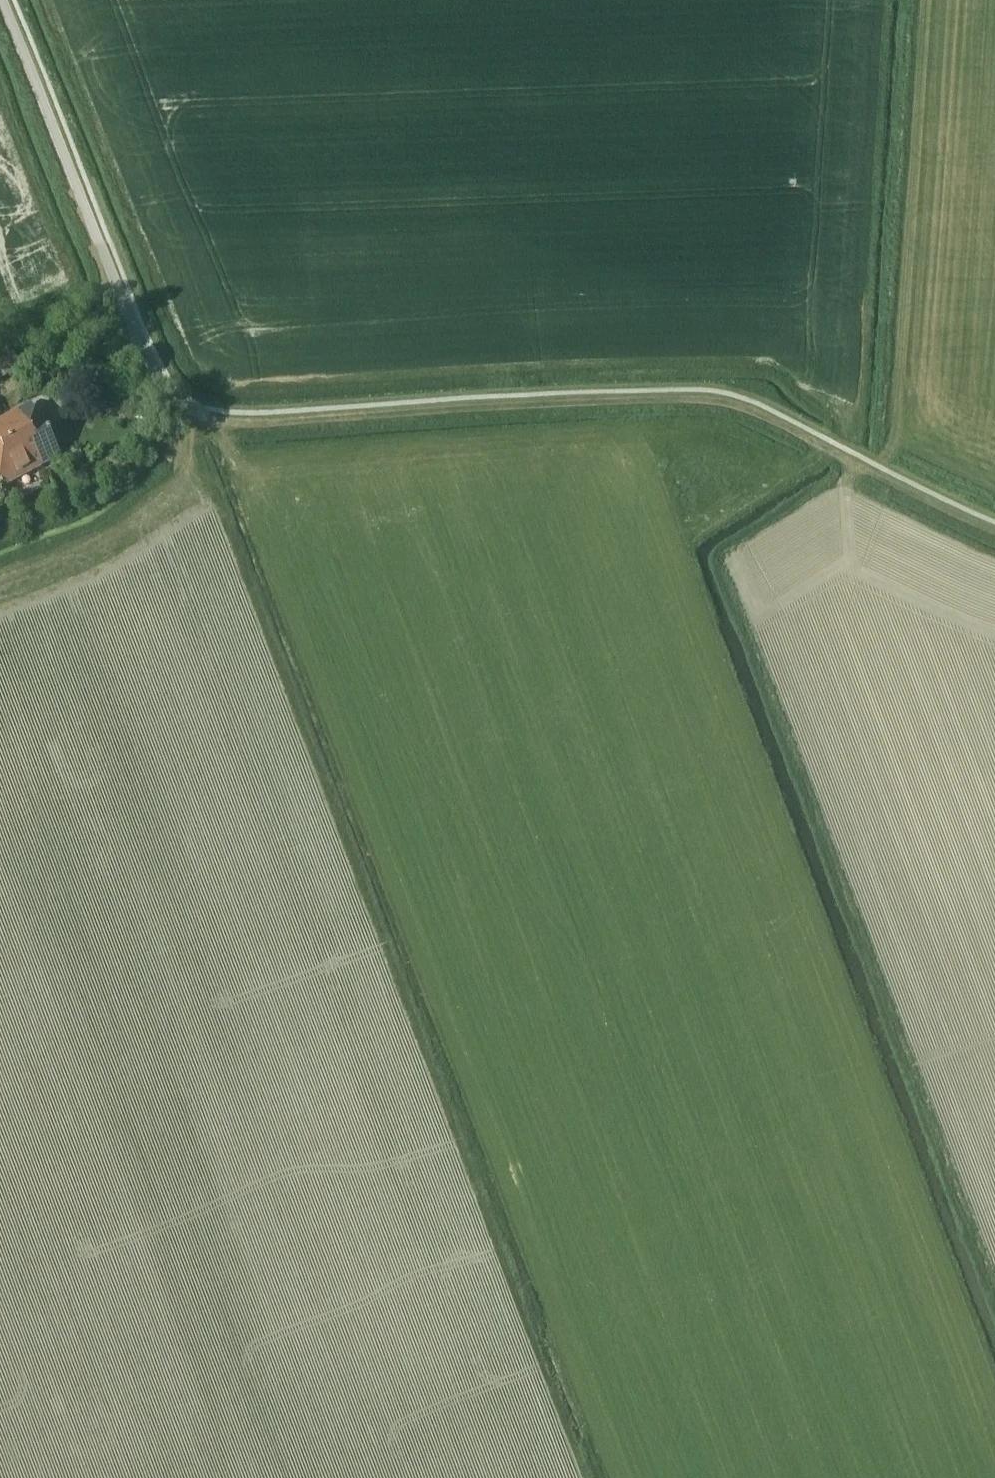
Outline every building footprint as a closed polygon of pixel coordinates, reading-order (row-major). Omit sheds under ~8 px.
[(32,404),(0,421),(0,484),(3,489),(61,458),(32,404)]
